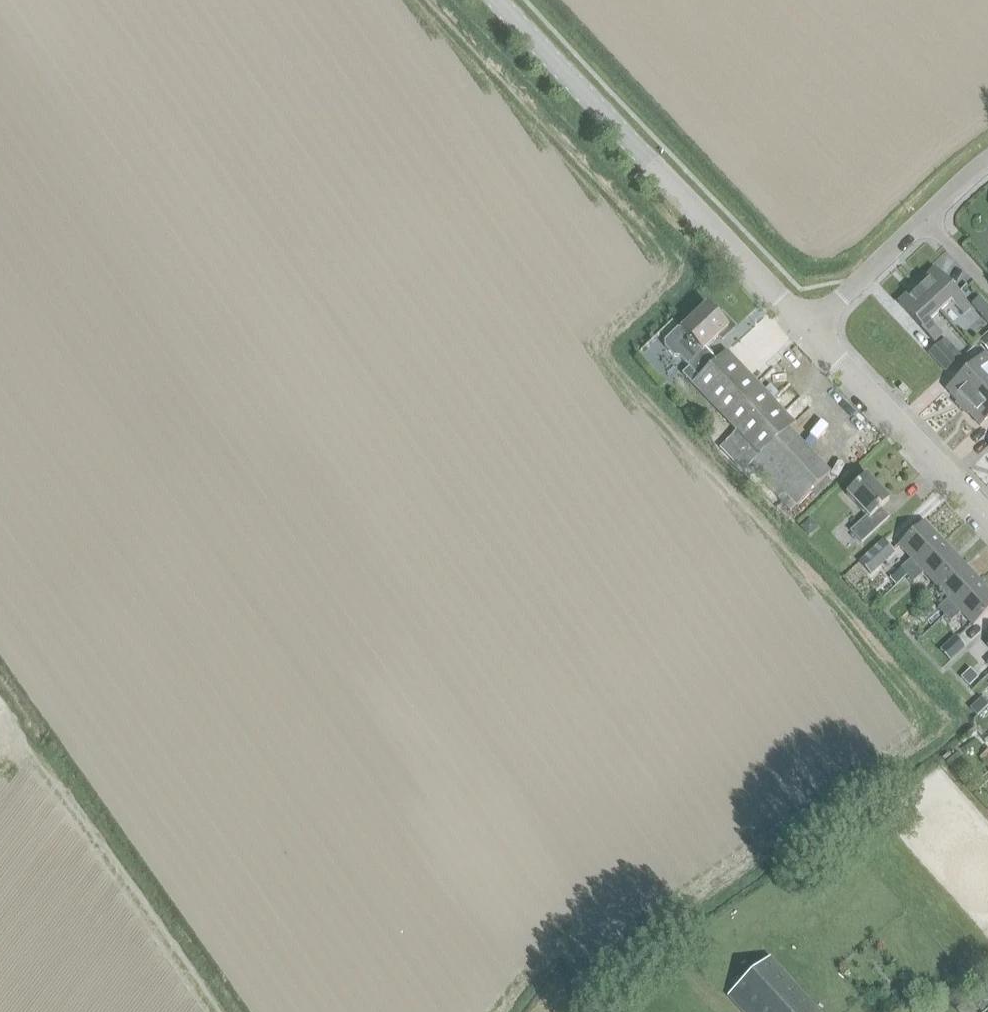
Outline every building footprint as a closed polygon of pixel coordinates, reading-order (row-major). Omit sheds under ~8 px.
[(933,270),(915,286),(938,312),(949,302),(962,316),(969,309),(956,295),(933,270)] [(938,312),(915,286),(897,303),(920,329),(921,328),(933,342),(941,335),(928,322),(938,312)] [(970,305),(981,317),(987,310),(987,309),(978,298),(970,305)] [(681,329),(676,329),(666,338),(664,341),(664,346),(673,356),(677,356),(688,368),(681,375),(715,411),(704,421),(711,429),(710,430),(723,445),(719,448),(741,473),(747,468),(789,512),(795,506),(829,474),(788,430),(794,424),(725,351),(716,360),(705,348),(718,337),(721,340),(734,328),(721,315),(717,319),(705,307),(681,329)] [(978,342),(987,354),(987,333),(978,342)] [(928,355),(944,372),(953,364),(937,346),(928,355)] [(962,408),(987,384),(978,374),(987,365),(987,357),(985,354),(971,366),(945,390),(962,408)] [(962,408),(979,426),(987,418),(987,384),(962,408)] [(813,454),(824,444),(811,430),(800,439),(813,454)] [(865,477),(846,495),(865,516),(849,531),(861,543),(888,518),(880,508),(888,501),(865,477)] [(899,568),(906,576),(942,542),(923,522),(897,546),(910,559),(899,568)] [(858,563),(870,576),(894,554),(882,541),(858,563)] [(906,576),(907,576),(912,582),(923,573),(935,586),(961,562),(942,542),(906,576)] [(979,582),(961,562),(935,586),(947,599),(937,608),(943,615),(979,582)] [(979,582),(943,615),(950,622),(960,613),(972,626),(987,611),(987,592),(979,582)] [(939,650),(949,661),(964,647),(954,636),(939,650)] [(967,687),(977,678),(969,670),(959,679),(967,687)] [(969,710),(976,717),(987,706),(981,699),(969,710)] [(726,992),(743,1011),(818,1011),(768,955),(743,976),(745,977),(736,985),(735,984),(726,992)] [(963,1003),(954,1011),(955,1011),(971,1011),(963,1003)]
